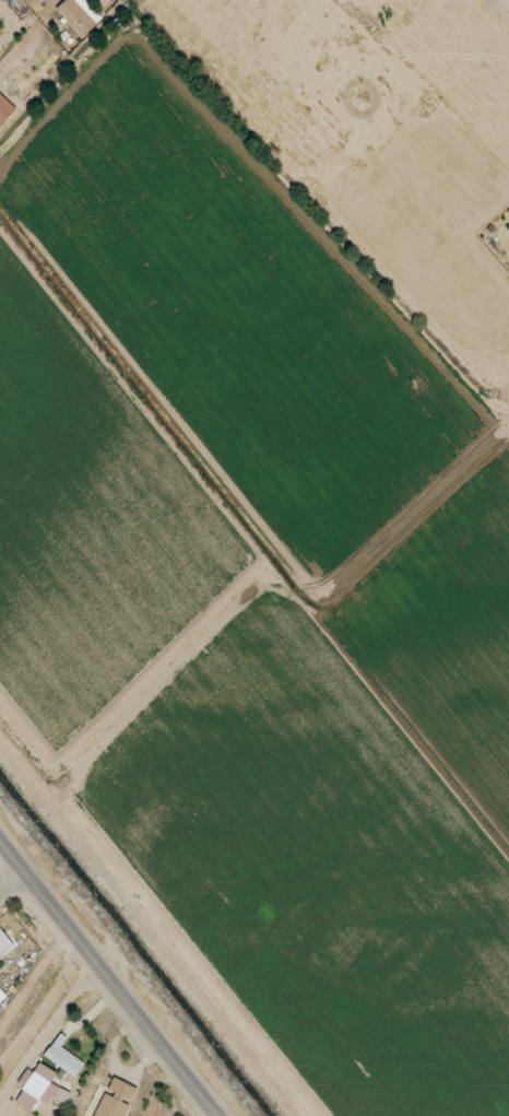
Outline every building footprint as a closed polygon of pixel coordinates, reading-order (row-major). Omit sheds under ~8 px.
[(85,0),(67,0),(56,11),(84,38),(103,17),(85,0)] [(0,93),(0,128),(17,110),(0,93)] [(14,944),(0,927),(0,956),(14,944)] [(45,1058),(76,1076),(85,1062),(61,1048),(67,1037),(59,1033),(45,1058)] [(57,1071),(39,1064),(35,1072),(26,1068),(18,1089),(50,1102),(52,1098),(66,1104),(70,1092),(52,1084),(57,1071)] [(138,1088),(112,1077),(95,1115),(126,1115),(138,1088)]
